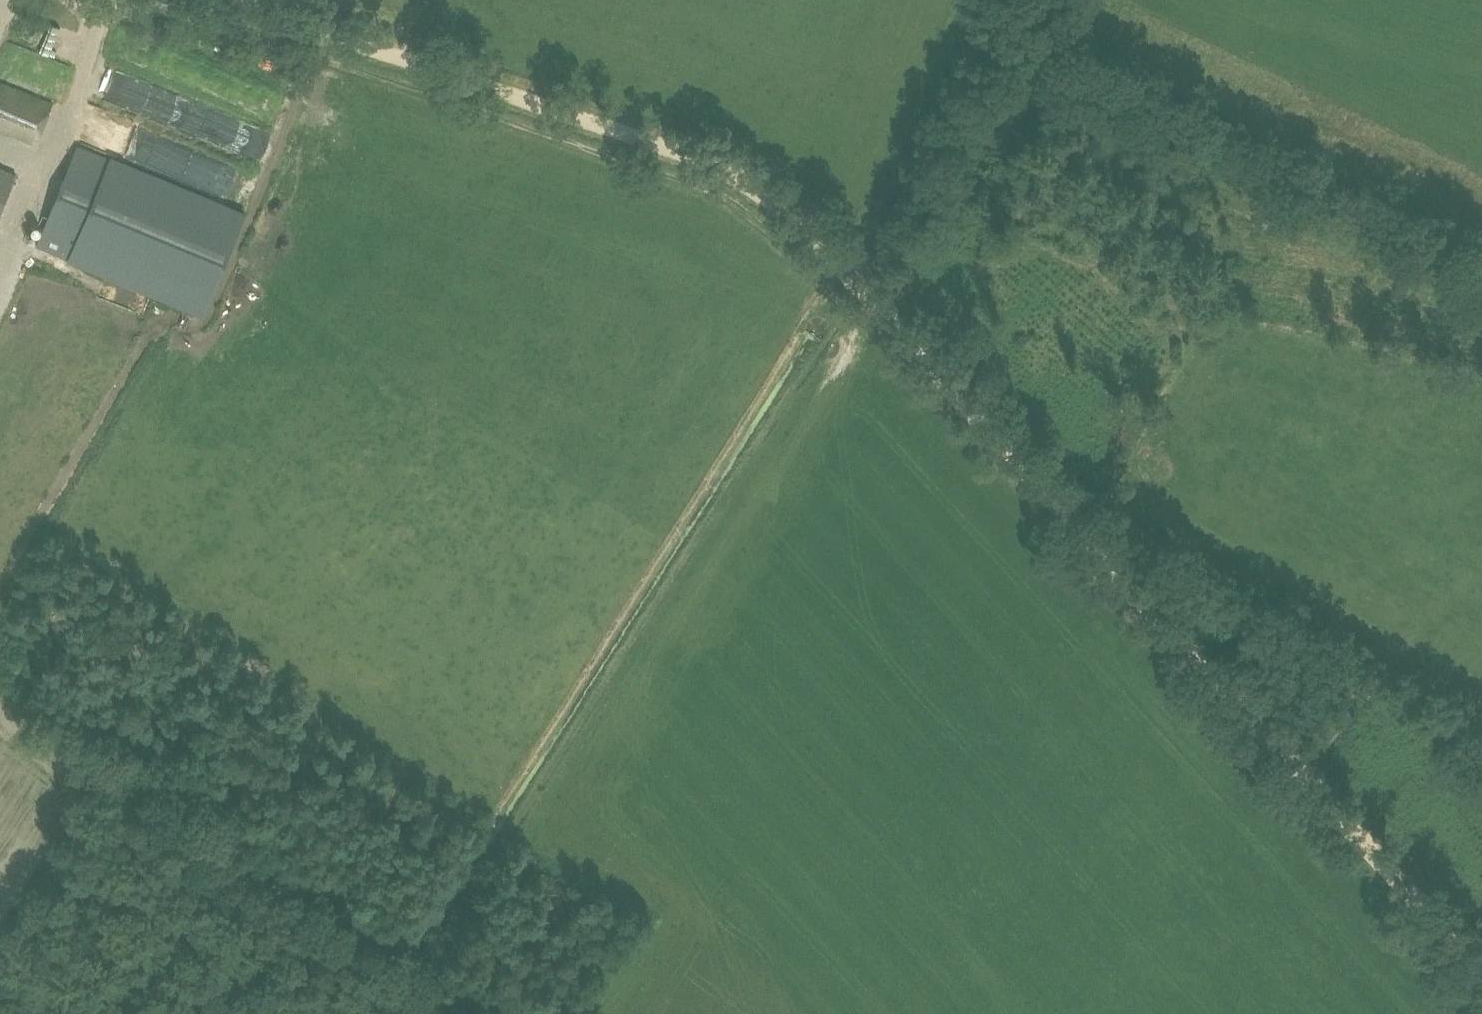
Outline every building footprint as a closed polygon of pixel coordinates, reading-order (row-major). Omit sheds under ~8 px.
[(1,82),(0,84),(0,129),(36,144),(53,104),(1,82)] [(148,163),(157,167),(168,144),(159,140),(148,163)] [(193,194),(77,147),(37,245),(201,312),(242,214),(193,194)] [(17,175),(0,168),(0,215),(17,175)]
